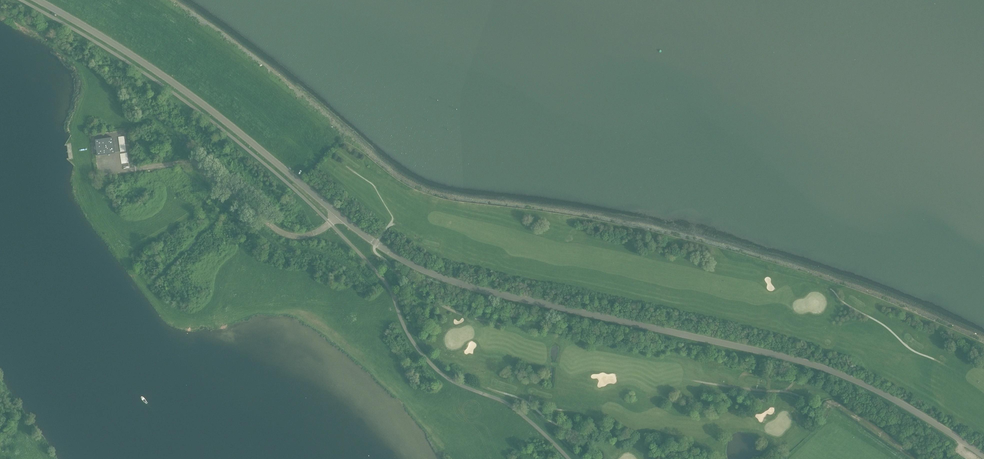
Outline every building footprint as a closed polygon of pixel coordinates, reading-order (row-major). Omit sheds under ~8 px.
[(119,136),(121,163),(128,163),(126,135),(119,136)] [(95,140),(97,155),(98,155),(115,153),(114,153),(115,152),(113,137),(112,137),(95,139),(95,140)]
